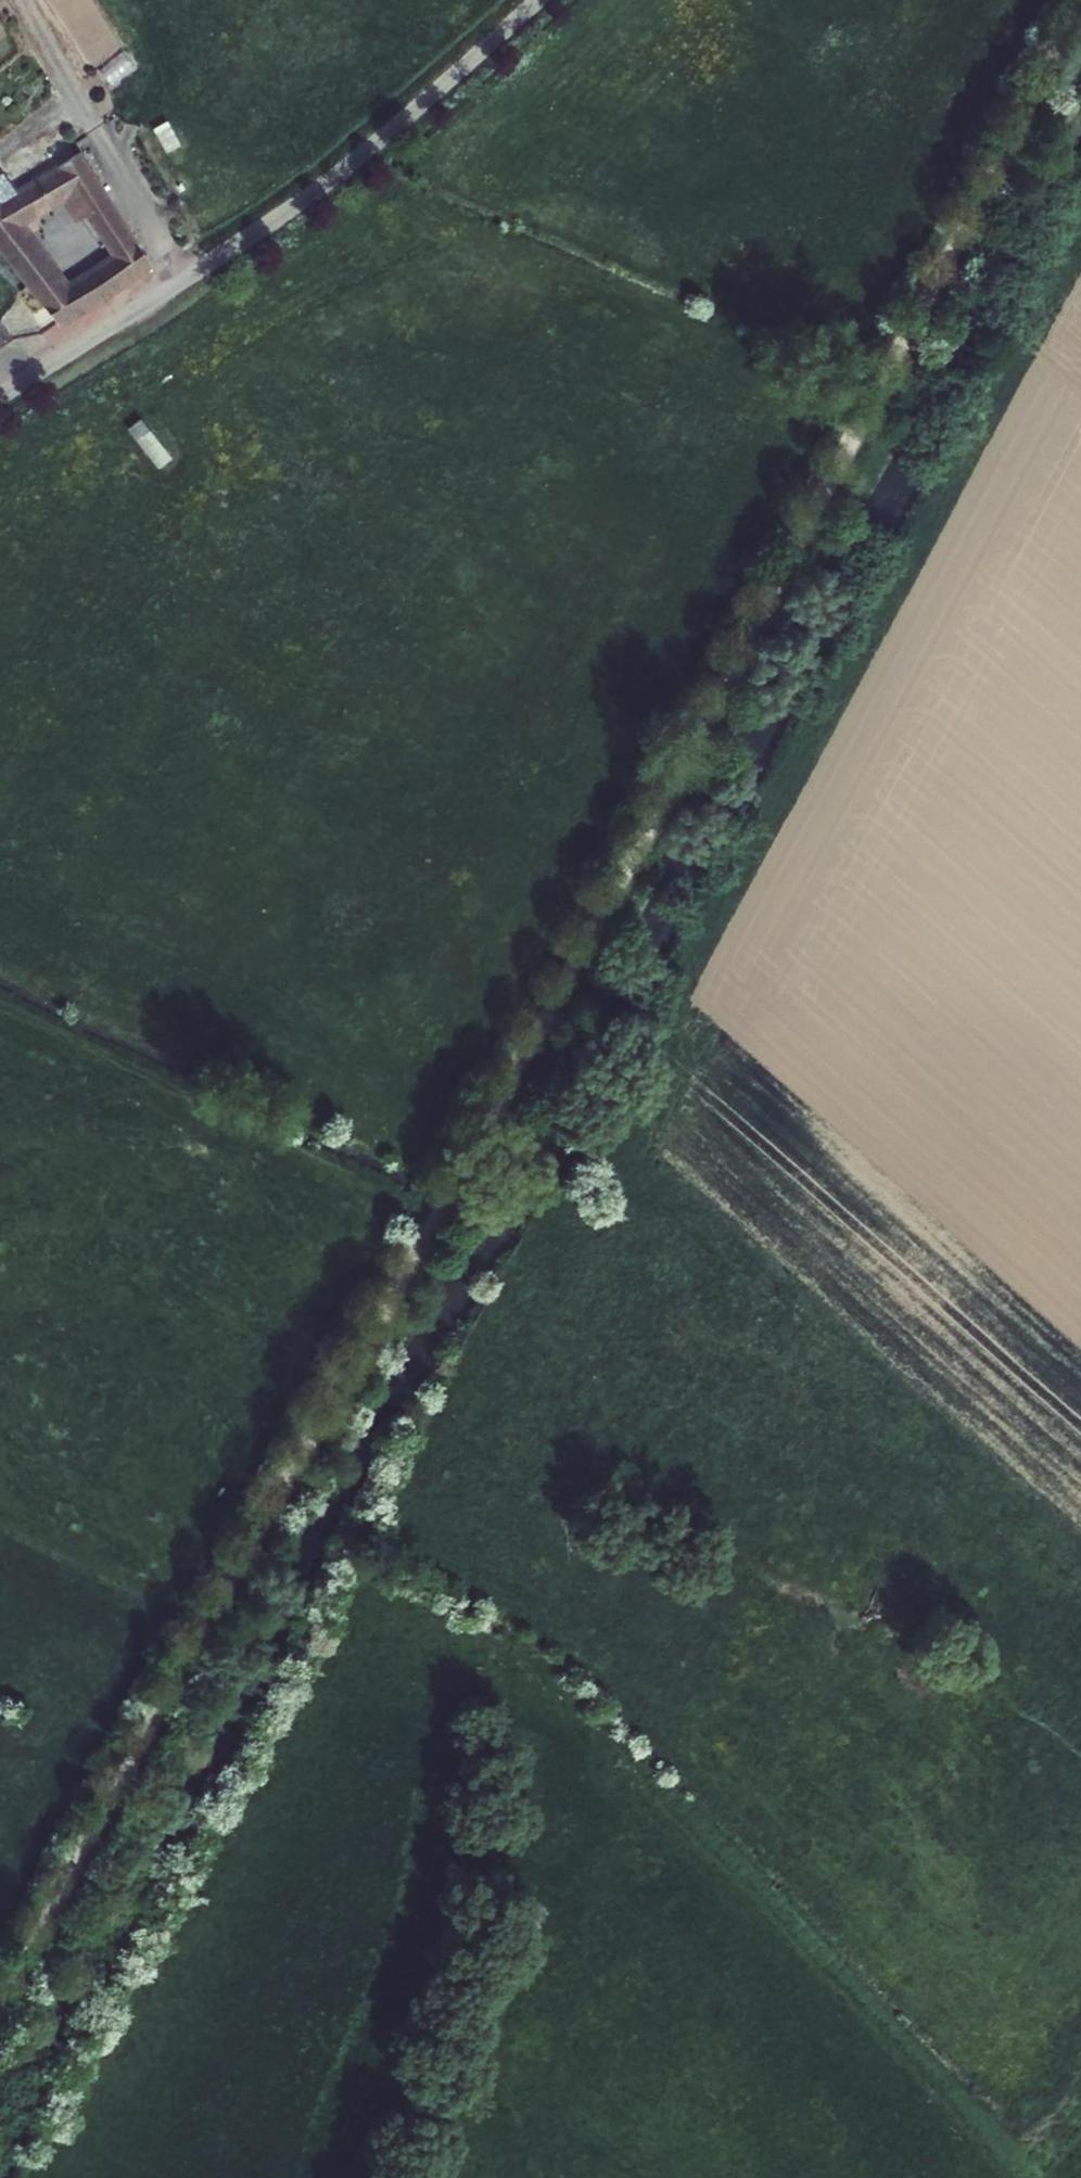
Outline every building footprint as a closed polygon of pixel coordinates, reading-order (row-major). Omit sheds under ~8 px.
[(57,137),(34,154),(47,174),(13,196),(4,184),(0,186),(0,249),(60,326),(151,265),(57,137)] [(15,337),(3,317),(0,319),(0,346),(15,337)]
